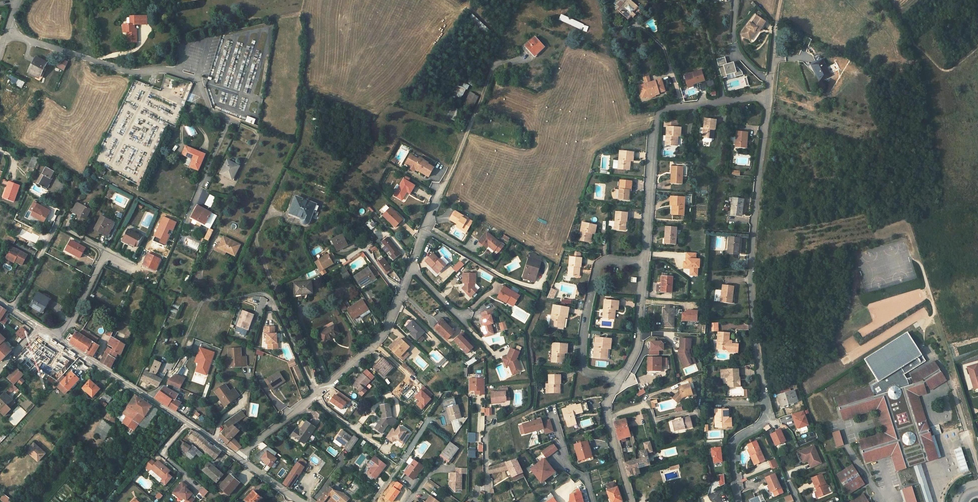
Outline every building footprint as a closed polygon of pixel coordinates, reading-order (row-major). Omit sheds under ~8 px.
[(628,20),(632,17),(633,18),(636,15),(632,12),(631,13),(626,9),(628,6),(634,11),(638,7),(630,0),(626,0),(623,3),(621,1),(618,6),(620,8),(618,10),(628,20)] [(472,15),(467,20),(486,37),(490,32),(472,15)] [(137,42),(136,32),(135,32),(134,29),(134,25),(147,25),(147,16),(130,17),(131,25),(123,25),(123,33),(127,32),(128,43),(137,42)] [(754,37),(757,33),(756,33),(758,30),(759,31),(761,32),(763,28),(767,23),(758,17),(753,25),(752,24),(749,28),(748,27),(743,35),(749,39),(751,35),(754,37)] [(544,47),(535,37),(525,47),(527,49),(526,50),(530,54),(531,53),(534,57),(544,47)] [(724,57),(716,59),(717,66),(719,66),(722,79),(727,78),(726,75),(734,73),(734,76),(742,75),(742,72),(737,68),(734,68),(732,62),(726,64),(724,57)] [(56,67),(66,71),(69,62),(59,58),(56,67)] [(30,72),(40,77),(46,64),(36,59),(30,72)] [(831,75),(822,59),(811,65),(820,81),(831,75)] [(701,70),(685,76),(688,86),(693,85),(705,81),(701,70)] [(12,75),(9,81),(16,85),(19,78),(12,75)] [(664,91),(661,80),(650,83),(645,84),(638,87),(642,98),(648,96),(649,98),(655,96),(655,95),(659,94),(658,93),(664,91)] [(184,92),(181,98),(187,101),(194,83),(187,81),(185,86),(182,85),(180,90),(184,92)] [(460,101),(467,84),(462,82),(460,87),(455,85),(450,97),(460,101)] [(465,104),(473,108),(479,97),(471,93),(465,104)] [(454,121),(457,113),(458,109),(451,107),(447,118),(454,121)] [(713,129),(715,129),(716,121),(705,119),(703,137),(712,139),(713,129)] [(677,137),(678,137),(681,137),(681,128),(671,127),(672,122),(668,122),(666,145),(676,146),(677,137)] [(185,127),(192,136),(196,133),(189,124),(185,127)] [(746,139),(747,139),(748,132),(737,131),(736,148),(745,148),(746,139)] [(205,154),(186,147),(183,155),(193,159),(190,167),(198,170),(205,154)] [(629,161),(631,161),(633,162),(634,153),(620,151),(619,161),(619,169),(618,170),(629,170),(629,161)] [(409,154),(402,167),(427,178),(433,166),(417,158),(409,154)] [(35,169),(39,158),(33,156),(28,167),(35,169)] [(232,180),(239,167),(227,160),(220,174),(232,180)] [(49,163),(47,167),(55,172),(57,167),(49,163)] [(683,167),(674,166),(673,176),(672,175),(671,184),(682,185),(683,176),(683,167)] [(47,167),(43,175),(44,175),(39,185),(47,189),(56,173),(55,172),(47,167)] [(404,179),(394,195),(402,200),(407,191),(410,193),(414,186),(404,179)] [(629,191),(630,191),(631,191),(632,182),(621,181),(619,200),(628,200),(629,191)] [(10,182),(7,190),(8,191),(6,199),(14,202),(20,186),(10,182)] [(205,205),(211,208),(216,197),(210,194),(205,205)] [(309,222),(313,210),(315,205),(296,197),(290,215),(302,219),(302,221),(302,222),(303,223),(304,224),(305,224),(306,224),(308,223),(309,222)] [(671,206),(672,206),(674,206),(674,215),(684,216),(685,198),(671,197),(671,206)] [(731,214),(742,216),(744,201),(733,199),(731,214)] [(34,202),(32,205),(36,207),(33,211),(32,215),(44,221),(50,210),(34,202)] [(91,209),(77,202),(72,212),(77,215),(76,215),(81,217),(82,216),(86,218),(91,209)] [(192,220),(205,226),(210,229),(217,216),(198,206),(192,217),(193,217),(192,220)] [(390,208),(383,215),(395,227),(402,220),(390,208)] [(625,222),(626,222),(627,222),(627,213),(616,212),(615,222),(615,227),(615,230),(624,231),(625,222)] [(456,213),(452,220),(458,224),(457,226),(466,231),(472,222),(467,219),(467,218),(464,216),(463,217),(456,213)] [(102,216),(95,229),(108,235),(114,222),(102,216)] [(371,219),(365,223),(371,230),(376,225),(371,219)] [(591,234),(592,234),(595,234),(596,226),(583,223),(579,240),(589,243),(591,234)] [(667,235),(666,244),(676,245),(677,227),(666,227),(666,235),(667,235)] [(128,229),(123,240),(137,247),(142,237),(128,229)] [(205,239),(209,241),(214,230),(210,229),(205,239)] [(500,243),(486,232),(479,242),(487,248),(489,245),(495,250),(500,243)] [(349,240),(346,233),(343,235),(330,241),(332,246),(334,245),(336,249),(339,247),(340,249),(347,245),(346,241),(349,240)] [(8,236),(7,240),(14,244),(16,240),(8,236)] [(224,237),(221,244),(218,242),(216,247),(218,248),(226,252),(235,256),(240,245),(224,237)] [(401,254),(387,238),(382,242),(385,246),(390,251),(387,254),(393,261),(401,254)] [(729,254),(738,255),(740,239),(730,238),(729,254)] [(27,246),(37,251),(40,246),(30,241),(27,246)] [(71,241),(66,250),(80,258),(85,248),(71,241)] [(12,247),(8,256),(15,260),(14,261),(22,265),(27,255),(12,247)] [(225,255),(226,252),(218,248),(216,247),(214,250),(225,255)] [(161,256),(151,252),(149,255),(148,254),(143,265),(156,270),(160,260),(159,259),(161,256)] [(579,267),(581,267),(582,259),(581,258),(581,254),(580,254),(580,252),(575,252),(574,258),(570,257),(568,276),(578,277),(579,267)] [(528,276),(527,279),(534,282),(541,262),(540,262),(542,258),(536,256),(536,255),(531,253),(530,258),(529,258),(524,275),(528,276)] [(696,253),(687,253),(686,259),(688,260),(688,262),(686,262),(684,262),(683,268),(690,269),(690,272),(697,273),(698,268),(699,268),(700,260),(696,260),(696,253)] [(324,269),(332,265),(327,254),(313,260),(320,276),(326,273),(324,269)] [(425,261),(432,268),(433,266),(439,272),(446,265),(440,259),(439,260),(433,254),(425,261)] [(391,267),(384,258),(378,262),(385,272),(391,267)] [(459,261),(451,269),(456,273),(463,265),(459,261)] [(444,280),(453,270),(448,265),(438,275),(444,280)] [(355,276),(362,286),(375,278),(368,268),(355,276)] [(307,278),(317,274),(315,270),(306,273),(307,278)] [(462,288),(471,297),(477,291),(474,288),(474,284),(475,284),(476,275),(463,275),(463,283),(465,283),(465,285),(462,288)] [(661,275),(660,286),(662,286),(662,277),(673,278),(673,276),(661,275)] [(672,293),(673,278),(662,277),(662,286),(660,286),(658,285),(657,292),(672,293)] [(294,283),(296,295),(313,293),(311,282),(294,283)] [(721,302),(731,304),(732,295),(733,295),(733,294),(734,286),(723,285),(721,302)] [(508,299),(515,304),(520,296),(517,294),(511,291),(504,287),(498,298),(506,303),(507,302),(508,299)] [(39,309),(43,311),(50,299),(38,293),(31,306),(38,310),(39,309)] [(360,315),(369,310),(363,299),(347,309),(354,319),(360,315)] [(614,310),(616,310),(617,310),(618,301),(605,300),(603,318),(613,319),(614,310)] [(563,317),(565,317),(567,318),(569,308),(554,306),(550,326),(561,328),(563,317)] [(663,327),(673,328),(674,310),(670,309),(665,309),(664,309),(663,327)] [(371,312),(369,310),(360,315),(362,318),(371,312)] [(493,310),(482,313),(483,317),(481,318),(483,323),(484,323),(485,326),(482,326),(484,333),(485,332),(492,331),(493,330),(491,324),(493,323),(491,315),(494,315),(493,310)] [(237,327),(248,330),(254,315),(243,311),(237,327)] [(681,321),(697,322),(697,312),(688,311),(687,313),(682,313),(681,321)] [(111,337),(118,321),(119,318),(116,317),(111,329),(110,328),(107,335),(111,337)] [(425,332),(413,321),(407,327),(412,332),(411,334),(417,340),(425,332)] [(447,326),(442,321),(435,328),(447,340),(455,332),(448,325),(447,326)] [(505,322),(498,323),(500,331),(507,329),(505,322)] [(319,333),(324,341),(329,338),(329,339),(340,333),(335,324),(319,333)] [(277,343),(277,338),(276,334),(275,334),(274,327),(265,327),(265,335),(267,335),(267,344),(268,344),(268,349),(278,349),(278,343),(277,343)] [(19,336),(23,339),(28,333),(21,328),(16,334),(19,336)] [(75,335),(71,332),(66,340),(93,357),(99,346),(77,332),(75,335)] [(717,350),(727,351),(730,351),(731,352),(735,352),(736,345),(732,344),(732,341),(729,341),(730,333),(719,332),(717,350)] [(864,360),(878,381),(921,354),(916,347),(913,341),(907,332),(864,360)] [(3,360),(12,351),(3,342),(6,340),(0,334),(0,357),(3,360)] [(463,334),(455,341),(467,354),(475,346),(463,334)] [(119,341),(112,337),(108,345),(114,348),(113,350),(104,365),(111,369),(118,354),(118,353),(117,353),(122,343),(124,339),(121,337),(119,341)] [(32,346),(37,349),(40,351),(44,354),(46,355),(52,346),(43,340),(42,341),(37,338),(32,346)] [(606,349),(609,349),(611,349),(611,339),(596,338),(594,358),(605,359),(606,349)] [(395,342),(389,348),(400,357),(409,347),(400,339),(396,343),(395,342)] [(691,349),(691,339),(681,339),(680,350),(680,351),(681,351),(681,354),(679,354),(684,368),(692,365),(690,358),(691,358),(689,353),(689,349),(691,349)] [(651,348),(651,350),(650,350),(650,355),(659,355),(659,351),(664,351),(664,342),(651,342),(651,348)] [(126,345),(122,343),(117,353),(118,353),(118,354),(121,355),(126,345)] [(563,353),(565,353),(567,354),(567,344),(553,344),(552,362),(563,363),(563,353)] [(104,365),(113,350),(108,347),(100,362),(104,365)] [(200,348),(198,354),(202,355),(199,363),(196,371),(207,375),(214,353),(200,348)] [(230,367),(247,366),(246,356),(241,357),(241,348),(228,349),(230,367)] [(519,352),(511,348),(508,356),(503,358),(505,363),(507,363),(508,363),(509,365),(512,372),(517,371),(521,370),(518,360),(516,359),(519,352)] [(921,354),(878,381),(870,386),(871,388),(874,399),(885,395),(904,389),(913,386),(911,378),(907,379),(904,380),(902,376),(904,374),(925,361),(921,354)] [(157,357),(152,369),(158,371),(161,363),(158,362),(159,359),(157,357)] [(447,360),(444,358),(438,364),(440,365),(441,366),(447,360)] [(469,366),(477,362),(477,361),(475,358),(466,364),(469,366)] [(661,366),(661,359),(661,358),(649,358),(649,372),(653,372),(659,372),(659,370),(661,370),(661,366)] [(294,359),(289,361),(297,381),(302,379),(294,359)] [(384,377),(393,368),(384,359),(379,363),(378,363),(374,368),(384,377)] [(149,370),(153,362),(148,360),(144,368),(149,370)] [(910,376),(911,378),(913,386),(924,383),(941,372),(934,362),(919,372),(919,373),(910,376)] [(974,385),(977,384),(977,364),(968,367),(974,385)] [(406,365),(404,367),(411,374),(413,372),(410,370),(411,369),(406,365)] [(403,367),(399,371),(409,381),(413,377),(403,367)] [(180,368),(177,374),(185,378),(188,372),(180,368)] [(23,375),(17,369),(8,378),(14,384),(17,382),(21,385),(25,381),(21,377),(23,375)] [(357,379),(352,385),(359,391),(357,392),(362,396),(366,392),(363,388),(375,376),(368,369),(357,379)] [(728,387),(738,387),(738,378),(739,378),(739,369),(727,370),(721,370),(721,375),(728,375),(728,378),(728,387)] [(155,375),(150,373),(148,372),(146,371),(142,380),(149,384),(150,382),(158,387),(161,381),(163,382),(164,380),(163,379),(162,380),(155,375)] [(61,383),(69,390),(79,379),(71,372),(61,383)] [(172,372),(167,383),(180,389),(185,378),(177,374),(172,372)] [(266,381),(272,390),(285,381),(279,372),(266,381)] [(913,386),(904,389),(927,462),(938,459),(931,437),(918,396),(927,394),(924,387),(927,385),(931,391),(946,381),(941,372),(924,383),(913,386)] [(558,384),(560,384),(561,384),(560,375),(549,376),(549,384),(549,393),(558,393),(558,384)] [(469,379),(469,391),(475,391),(480,391),(480,395),(485,395),(485,380),(469,379)] [(90,381),(83,388),(93,397),(100,389),(90,381)] [(225,384),(215,392),(226,406),(239,396),(234,388),(230,391),(225,384)] [(20,390),(14,385),(0,398),(0,407),(3,410),(1,412),(5,416),(11,409),(8,405),(13,400),(8,396),(14,390),(17,393),(20,390)] [(683,397),(690,395),(687,385),(680,387),(681,389),(673,398),(678,403),(683,397)] [(421,390),(422,391),(416,397),(420,401),(417,404),(422,409),(431,399),(429,398),(433,394),(424,386),(421,390)] [(155,398),(173,409),(176,411),(181,403),(175,400),(180,390),(174,387),(172,391),(164,387),(155,398)] [(492,402),(502,402),(506,401),(506,396),(506,392),(508,392),(508,388),(500,388),(500,392),(491,393),(492,402)] [(874,399),(871,388),(836,398),(840,409),(874,399)] [(885,395),(908,468),(913,466),(921,464),(927,462),(904,389),(885,395)] [(794,390),(778,395),(781,407),(785,406),(785,404),(797,401),(794,390)] [(107,392),(104,395),(110,400),(113,396),(107,392)] [(129,427),(147,402),(142,399),(136,395),(126,410),(121,407),(119,410),(120,411),(115,417),(118,420),(123,423),(129,427)] [(908,468),(885,395),(874,399),(840,409),(843,419),(851,416),(877,408),(886,434),(859,442),(866,464),(892,456),(897,472),(908,468)] [(160,411),(147,402),(129,427),(134,430),(139,424),(146,429),(160,411)] [(580,404),(583,412),(589,410),(587,402),(580,404)] [(382,433),(389,424),(387,423),(389,420),(388,417),(392,417),(389,404),(381,406),(383,417),(375,429),(382,433)] [(583,412),(580,404),(576,406),(576,404),(567,407),(567,408),(563,409),(568,426),(576,424),(575,418),(574,418),(573,415),(583,412)] [(455,405),(450,407),(447,408),(451,421),(461,418),(457,405),(455,405)] [(729,418),(728,409),(715,409),(716,428),(729,427),(729,418)] [(229,429),(233,426),(243,419),(246,417),(246,416),(242,410),(225,423),(229,429)] [(803,411),(792,415),(797,430),(808,426),(803,411)] [(107,414),(103,420),(108,423),(112,417),(107,414)] [(112,417),(108,423),(113,427),(117,421),(112,417)] [(397,420),(392,417),(388,417),(389,420),(387,423),(389,424),(393,426),(397,420)] [(693,427),(690,417),(672,421),(674,429),(678,428),(681,430),(683,427),(685,427),(685,429),(693,427)] [(461,428),(468,418),(458,420),(461,428)] [(525,434),(544,428),(545,434),(553,432),(550,420),(542,422),(541,419),(522,425),(525,434)] [(625,437),(630,436),(626,419),(614,422),(618,439),(625,437)] [(104,440),(113,427),(108,423),(103,420),(94,433),(104,440)] [(316,428),(307,421),(300,431),(297,429),(292,435),(304,444),(316,428)] [(227,444),(233,438),(239,432),(233,426),(229,429),(230,429),(225,432),(220,438),(227,444)] [(397,431),(393,428),(387,437),(393,442),(396,438),(404,443),(409,436),(405,433),(407,431),(400,426),(397,431)] [(770,433),(775,446),(785,441),(780,429),(770,433)] [(353,439),(342,430),(335,439),(346,447),(345,449),(349,451),(358,439),(354,436),(353,439)] [(839,430),(832,433),(836,446),(843,444),(839,430)] [(208,453),(213,446),(201,436),(195,432),(189,438),(195,442),(208,453)] [(931,437),(938,459),(941,458),(934,436),(931,437)] [(231,448),(237,442),(233,438),(227,444),(230,446),(231,448)] [(587,447),(589,446),(588,441),(574,445),(579,463),(591,460),(590,458),(587,447)] [(241,447),(237,442),(231,448),(233,449),(237,450),(241,447)] [(459,448),(450,442),(440,456),(449,462),(453,457),(459,448)] [(540,452),(545,459),(557,450),(552,443),(540,452)] [(33,444),(27,451),(38,461),(45,454),(40,449),(39,449),(33,444)] [(642,459),(636,460),(638,468),(639,468),(650,465),(646,451),(651,449),(650,444),(645,446),(646,450),(640,452),(642,459)] [(191,460),(196,454),(199,451),(193,445),(185,455),(191,460)] [(758,445),(749,449),(752,456),(751,457),(754,465),(765,460),(758,445)] [(798,452),(801,461),(808,458),(812,467),(821,463),(814,445),(798,452)] [(213,446),(208,453),(215,459),(222,451),(214,446),(213,446)] [(712,456),(713,462),(722,461),(720,446),(711,447),(712,456)] [(205,456),(199,451),(196,454),(202,459),(205,456)] [(277,459),(267,452),(262,459),(267,463),(266,464),(271,467),(277,459)] [(298,462),(304,467),(307,462),(301,457),(297,462),(298,462)] [(386,465),(375,457),(369,465),(372,468),(368,473),(376,479),(386,465)] [(624,467),(626,467),(628,476),(629,477),(640,474),(639,468),(638,468),(636,460),(628,462),(626,457),(623,458),(624,461),(623,461),(624,467)] [(527,470),(538,485),(554,473),(543,458),(527,470)] [(808,458),(801,461),(802,463),(807,461),(810,468),(812,467),(808,458)] [(775,459),(769,461),(771,468),(777,466),(775,459)] [(150,460),(144,467),(149,471),(151,468),(157,473),(156,474),(163,479),(161,481),(165,485),(172,477),(168,474),(170,471),(157,461),(155,463),(150,460)] [(414,480),(423,467),(414,460),(411,465),(411,466),(406,474),(414,480)] [(515,481),(524,476),(523,473),(517,460),(489,468),(489,474),(509,470),(515,481)] [(305,467),(304,467),(298,462),(284,484),(290,488),(305,467)] [(217,483),(223,475),(210,464),(208,463),(202,470),(217,483)] [(919,484),(925,501),(933,501),(921,464),(913,466),(919,484)] [(853,465),(837,475),(848,493),(864,483),(853,465)] [(452,485),(450,486),(455,492),(457,490),(462,490),(462,474),(467,474),(467,469),(456,469),(456,473),(451,473),(451,481),(452,482),(452,485)] [(768,485),(771,492),(781,488),(775,473),(765,478),(768,485)] [(817,491),(819,496),(829,492),(822,474),(812,478),(817,491)] [(230,475),(219,487),(229,495),(239,483),(235,480),(236,480),(230,475)] [(350,485),(355,490),(358,487),(360,489),(362,486),(354,480),(350,485)] [(187,486),(182,482),(173,493),(177,497),(179,495),(183,498),(186,500),(192,493),(188,490),(185,487),(187,486)] [(606,485),(608,491),(607,491),(611,501),(620,501),(622,501),(617,487),(616,488),(614,482),(606,485)] [(902,489),(906,501),(925,501),(919,484),(902,489)] [(330,501),(333,497),(338,501),(338,500),(340,501),(346,501),(347,501),(349,501),(351,500),(349,499),(349,498),(343,493),(341,495),(340,494),(339,494),(330,487),(318,501),(329,501),(330,501)] [(576,493),(571,494),(570,501),(569,501),(584,501),(583,499),(580,489),(576,490),(576,493)] [(245,501),(246,501),(261,501),(263,500),(253,491),(245,501)]
